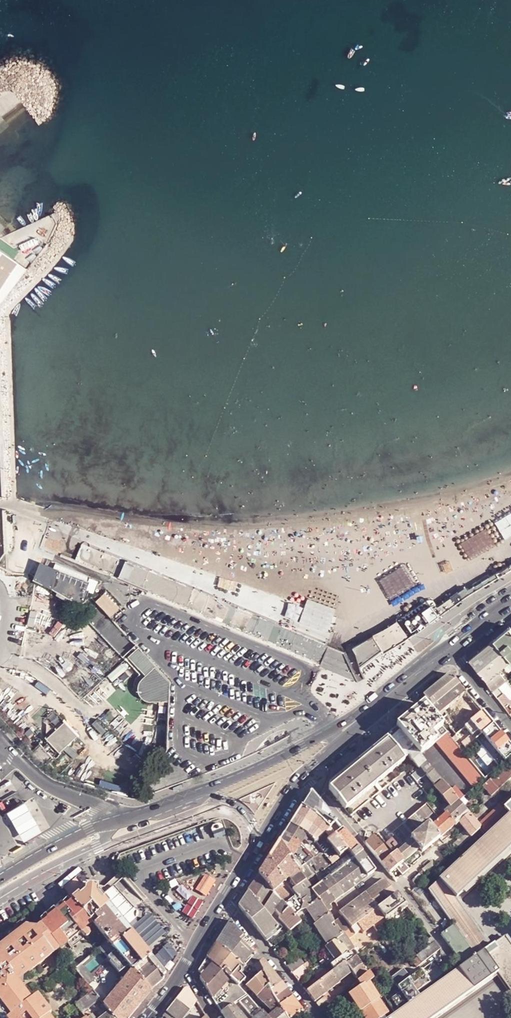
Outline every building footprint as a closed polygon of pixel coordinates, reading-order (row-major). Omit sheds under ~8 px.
[(18,262),(0,249),(0,288),(18,262)] [(76,560),(84,564),(91,547),(83,543),(76,560)] [(84,564),(91,567),(98,550),(91,547),(84,564)] [(91,567),(98,570),(106,553),(98,550),(91,567)] [(98,570),(106,573),(113,556),(106,553),(98,570)] [(106,573),(113,576),(120,559),(113,556),(106,573)] [(113,576),(121,579),(128,562),(120,559),(113,576)] [(506,559),(491,568),(495,575),(510,566),(506,559)] [(70,599),(84,603),(90,591),(96,593),(98,587),(101,581),(57,562),(55,567),(42,562),(35,579),(54,589),(70,599)] [(121,579),(128,582),(135,566),(128,562),(121,579)] [(128,582),(135,585),(142,569),(135,566),(128,582)] [(510,566),(495,575),(497,578),(504,574),(510,570),(510,568),(510,566)] [(135,585),(142,588),(150,572),(142,569),(135,585)] [(142,588),(150,591),(157,575),(150,572),(142,588)] [(502,586),(509,582),(504,574),(497,578),(502,586)] [(150,591),(158,594),(164,578),(157,575),(150,591)] [(497,578),(495,575),(466,592),(469,595),(476,591),(482,587),(490,582),(497,578)] [(158,594),(165,597),(172,581),(164,578),(158,594)] [(502,586),(497,578),(490,582),(495,591),(502,586)] [(165,597),(172,600),(179,584),(172,581),(165,597)] [(487,595),(495,591),(490,582),(482,587),(487,595)] [(172,600),(180,604),(187,587),(179,584),(172,600)] [(180,604),(187,607),(194,590),(187,587),(180,604)] [(481,599),(487,595),(482,587),(476,591),(481,599)] [(187,607),(195,610),(202,594),(194,590),(187,607)] [(476,591),(469,595),(474,603),(481,599),(476,591)] [(469,595),(466,592),(459,597),(461,600),(469,595)] [(195,610),(202,613),(209,597),(202,594),(195,610)] [(474,603),(469,595),(461,600),(467,608),(474,603)] [(92,597),(91,596),(84,603),(79,609),(107,638),(119,627),(114,621),(96,601),(92,597)] [(202,613),(209,616),(216,600),(209,597),(202,613)] [(439,611),(452,602),(451,599),(438,609),(439,610),(439,611)] [(209,616),(217,619),(223,603),(216,600),(209,616)] [(467,608),(461,600),(455,605),(460,613),(467,608)] [(442,614),(439,611),(439,610),(438,609),(435,605),(434,604),(431,602),(427,601),(423,603),(397,621),(397,622),(399,626),(408,638),(414,634),(421,629),(428,624),(435,619),(441,615),(442,614)] [(455,605),(452,602),(439,611),(442,614),(448,610),(455,605)] [(217,619),(224,622),(231,606),(223,603),(217,619)] [(454,618),(460,613),(455,605),(448,610),(454,618)] [(224,622),(231,625),(238,609),(231,606),(224,622)] [(231,625),(239,628),(246,612),(238,609),(231,625)] [(447,622),(454,618),(448,610),(442,614),(441,615),(447,622)] [(239,628),(246,631),(253,615),(246,612),(239,628)] [(246,631),(253,634),(260,618),(253,615),(246,631)] [(440,627),(447,622),(441,615),(435,619),(440,627)] [(253,634),(261,637),(267,621),(260,618),(253,634)] [(435,619),(428,624),(433,632),(440,627),(435,619)] [(261,637),(268,640),(275,625),(267,621),(261,637)] [(399,626),(397,622),(397,623),(390,627),(392,631),(399,626)] [(428,624),(421,629),(426,637),(433,632),(428,624)] [(268,640),(275,643),(282,628),(275,625),(268,640)] [(399,626),(392,631),(400,644),(407,639),(409,639),(408,638),(399,626)] [(509,626),(494,639),(510,660),(510,661),(510,628),(509,626)] [(137,646),(119,627),(107,638),(127,661),(133,655),(131,652),(135,649),(137,646)] [(392,631),(390,627),(381,632),(383,635),(392,631)] [(275,643),(282,646),(289,631),(282,628),(275,643)] [(421,629),(414,634),(419,642),(426,637),(421,629)] [(282,646),(290,650),(297,634),(289,631),(282,646)] [(400,644),(392,631),(383,635),(392,648),(400,644)] [(297,653),(305,637),(297,634),(290,650),(297,653)] [(409,639),(407,639),(413,646),(419,642),(414,634),(408,638),(409,639)] [(383,635),(375,639),(383,651),(383,653),(392,648),(383,635)] [(358,644),(359,649),(375,639),(373,636),(371,636),(358,644)] [(305,656),(312,640),(305,637),(297,653),(305,656)] [(383,651),(375,639),(359,649),(360,668),(383,651)] [(494,639),(469,660),(486,681),(489,687),(492,691),(498,698),(504,693),(498,686),(510,676),(510,661),(510,660),(494,639)] [(312,659),(319,643),(312,640),(305,656),(312,659)] [(327,647),(319,643),(312,659),(320,662),(327,647)] [(327,647),(320,662),(345,670),(343,654),(327,647)] [(133,655),(127,661),(140,675),(144,679),(147,676),(157,668),(140,649),(137,651),(133,655)] [(144,679),(142,681),(140,683),(139,686),(138,688),(139,693),(140,696),(144,699),(149,701),(169,702),(170,682),(157,668),(147,676),(144,679)] [(451,674),(424,696),(440,715),(451,706),(467,692),(451,674)] [(483,712),(470,697),(457,708),(457,709),(467,720),(469,723),(471,722),(483,712)] [(443,727),(425,705),(410,717),(405,722),(398,728),(413,747),(421,756),(437,742),(448,733),(443,727)] [(494,725),(483,712),(471,722),(477,730),(482,736),(483,735),(494,725)] [(60,750),(78,734),(66,720),(47,737),(60,750)] [(467,720),(453,732),(456,735),(469,723),(467,720)] [(494,725),(483,735),(496,750),(498,748),(504,756),(502,758),(503,759),(505,762),(510,757),(510,746),(494,725)] [(413,747),(398,728),(386,737),(404,759),(408,756),(406,753),(413,747)] [(482,736),(477,730),(462,742),(468,749),(482,736)] [(463,752),(448,733),(437,742),(475,788),(485,779),(476,768),(463,752)] [(404,759),(386,737),(356,762),(375,785),(405,760),(404,759)] [(33,749),(47,764),(54,757),(41,743),(33,749)] [(441,780),(421,756),(413,747),(406,753),(408,756),(419,769),(421,768),(435,785),(436,785),(441,780)] [(329,790),(345,809),(375,785),(356,762),(330,783),(329,790)] [(501,765),(499,762),(487,772),(481,764),(476,768),(485,779),(501,765)] [(510,779),(510,769),(507,764),(482,787),(492,797),(510,779)] [(421,778),(416,772),(411,776),(416,782),(421,778)] [(441,780),(436,785),(437,786),(436,788),(451,806),(458,801),(450,791),(441,780)] [(21,794),(22,793),(17,783),(0,793),(0,796),(3,800),(19,791),(21,794)] [(459,802),(465,797),(456,786),(450,791),(458,801),(459,802)] [(4,803),(21,794),(19,791),(3,800),(4,803)] [(330,829),(337,823),(311,791),(306,799),(301,807),(330,829)] [(38,826),(21,794),(4,803),(3,800),(1,801),(20,836),(38,826)] [(458,801),(451,806),(442,814),(438,817),(429,825),(439,838),(454,825),(455,826),(459,823),(468,833),(471,837),(480,829),(480,827),(459,802),(458,801)] [(504,808),(509,814),(486,836),(440,879),(457,897),(510,847),(510,801),(504,808)] [(429,825),(438,817),(436,815),(430,808),(426,803),(390,833),(393,836),(399,842),(402,846),(411,839),(410,838),(427,824),(428,825),(429,825)] [(507,814),(498,804),(479,823),(483,827),(482,828),(487,834),(507,814)] [(434,805),(430,808),(436,815),(440,812),(434,805)] [(323,837),(330,829),(301,807),(298,811),(296,816),(323,837)] [(315,844),(323,837),(296,816),(293,820),(290,824),(313,842),(315,844)] [(335,835),(342,830),(341,829),(342,828),(337,823),(330,829),(335,835)] [(313,842),(290,824),(287,829),(284,834),(301,846),(304,841),(309,846),(313,842)] [(411,839),(419,849),(422,852),(439,838),(429,825),(428,825),(427,824),(410,838),(411,839)] [(349,851),(350,852),(356,847),(342,830),(335,835),(349,851)] [(462,845),(471,837),(468,833),(459,841),(462,845)] [(280,842),(291,859),(301,846),(284,834),(282,838),(280,842)] [(340,857),(349,851),(335,835),(327,842),(330,845),(336,853),(340,857)] [(391,849),(399,842),(393,836),(385,842),(391,849)] [(365,844),(381,864),(389,857),(373,838),(370,840),(365,844)] [(396,852),(403,862),(419,849),(411,839),(402,846),(396,852)] [(306,851),(309,846),(304,841),(301,846),(306,851)] [(319,848),(322,852),(323,852),(330,845),(327,842),(326,841),(319,848)] [(306,881),(298,870),(291,859),(280,842),(269,858),(259,875),(260,876),(274,891),(274,892),(276,894),(275,895),(281,902),(282,901),(287,907),(289,910),(294,916),(299,912),(302,910),(304,904),(304,903),(298,897),(293,891),(296,889),(306,881)] [(314,859),(318,855),(322,852),(319,848),(315,844),(313,842),(309,846),(306,851),(314,859)] [(298,870),(306,881),(306,882),(314,876),(312,873),(310,871),(306,864),(314,859),(306,851),(301,846),(291,859),(298,870)] [(359,850),(352,855),(355,860),(367,878),(374,872),(375,871),(374,870),(363,853),(360,849),(359,850)] [(381,864),(389,874),(403,862),(396,852),(389,857),(381,864)] [(337,861),(341,858),(340,857),(336,853),(328,859),(331,863),(336,859),(337,861)] [(314,859),(323,868),(325,870),(329,867),(318,855),(314,859)] [(355,860),(352,855),(339,864),(342,868),(355,860)] [(306,864),(310,871),(313,869),(311,867),(313,866),(314,868),(317,871),(323,868),(314,859),(306,864)] [(342,868),(355,887),(367,878),(355,860),(342,868)] [(424,871),(428,876),(439,866),(434,860),(423,870),(424,871)] [(330,871),(333,875),(342,868),(339,864),(330,871)] [(333,875),(330,877),(343,896),(355,887),(342,868),(333,875)] [(413,881),(417,886),(422,882),(428,876),(424,871),(413,881)] [(260,876),(257,880),(254,884),(268,900),(274,891),(260,876)] [(330,877),(322,883),(335,902),(343,896),(330,877)] [(457,897),(440,879),(428,890),(454,925),(477,957),(491,946),(459,902),(457,897)] [(385,880),(366,894),(377,909),(397,895),(385,880)] [(298,897),(304,903),(307,901),(307,899),(314,893),(312,890),(306,882),(306,881),(296,889),(293,891),(298,897)] [(324,909),(329,906),(335,902),(322,883),(312,890),(314,893),(318,900),(324,909)] [(100,895),(101,887),(99,884),(86,885),(86,888),(86,889),(84,888),(72,898),(74,901),(89,918),(92,922),(109,905),(100,895)] [(254,884),(249,892),(262,909),(268,900),(254,884)] [(126,915),(131,921),(140,913),(116,886),(106,894),(113,901),(126,915)] [(100,895),(109,905),(113,901),(106,894),(101,887),(100,895)] [(239,906),(264,938),(278,927),(270,918),(275,912),(280,918),(289,910),(287,907),(282,901),(281,902),(275,895),(270,902),(264,911),(262,909),(249,892),(239,906)] [(341,915),(352,928),(357,924),(363,933),(372,925),(384,917),(377,909),(366,894),(341,913),(340,914),(341,915)] [(397,895),(377,909),(384,917),(386,919),(399,909),(401,912),(407,907),(402,900),(397,895)] [(39,916),(43,921),(65,904),(61,899),(39,916)] [(302,910),(307,909),(312,904),(307,899),(307,901),(304,903),(304,904),(302,910)] [(307,909),(317,925),(328,916),(327,913),(324,909),(318,900),(312,904),(307,909)] [(43,921),(39,923),(60,949),(84,930),(87,927),(93,923),(92,922),(89,918),(74,901),(67,906),(65,904),(43,921)] [(121,919),(126,915),(113,901),(109,905),(121,919)] [(114,948),(132,932),(126,925),(121,919),(109,905),(92,922),(93,923),(109,941),(114,948)] [(279,919),(289,931),(300,923),(299,922),(294,916),(289,910),(280,918),(279,919)] [(294,916),(299,922),(303,919),(299,912),(294,916)] [(83,1013),(77,1005),(88,996),(94,991),(90,986),(88,984),(76,969),(60,949),(39,923),(37,925),(30,924),(23,915),(0,933),(0,1017),(87,1017),(83,1013)] [(121,919),(126,925),(131,921),(126,915),(121,919)] [(342,935),(344,934),(352,928),(341,915),(332,921),(335,925),(342,935)] [(315,926),(321,936),(335,925),(332,921),(328,916),(317,925),(315,926)] [(384,917),(372,925),(378,933),(390,924),(386,919),(384,917)] [(231,921),(216,944),(242,966),(253,953),(255,951),(239,932),(231,921)] [(321,936),(328,946),(342,935),(335,925),(321,936)] [(477,957),(454,925),(442,935),(465,965),(477,957)] [(125,960),(143,945),(132,932),(114,948),(125,960)] [(336,962),(354,949),(344,934),(342,935),(328,946),(326,947),(336,962)] [(498,973),(510,991),(510,944),(505,936),(491,946),(477,957),(465,965),(421,996),(396,1014),(391,1017),(436,1017),(498,973)] [(437,943),(433,938),(426,943),(430,948),(437,943)] [(109,941),(102,947),(120,970),(127,963),(125,960),(114,948),(109,941)] [(282,951),(290,945),(287,941),(279,947),(282,951)] [(430,948),(418,958),(423,963),(442,948),(437,943),(430,948)] [(242,966),(216,944),(212,951),(207,958),(213,964),(231,979),(238,986),(239,986),(245,980),(239,974),(237,972),(239,969),(242,966)] [(127,963),(134,970),(135,972),(153,957),(143,945),(125,960),(127,963)] [(320,952),(331,967),(336,962),(326,947),(320,952)] [(335,971),(356,955),(357,954),(354,949),(336,962),(331,967),(335,971)] [(282,960),(285,965),(295,957),(291,953),(282,960)] [(307,992),(315,1002),(339,983),(339,982),(351,972),(356,979),(367,971),(356,955),(335,971),(329,976),(319,983),(307,992)] [(135,972),(151,991),(165,980),(163,976),(167,973),(153,957),(135,972)] [(213,964),(207,958),(203,965),(199,971),(202,976),(213,964)] [(423,963),(418,958),(412,963),(416,968),(423,963)] [(289,969),(292,973),(302,965),(300,962),(298,965),(294,960),(286,966),(289,969)] [(273,973),(263,961),(259,964),(263,973),(268,988),(271,992),(281,984),(273,973)] [(95,979),(82,963),(76,969),(88,984),(95,979)] [(213,964),(202,976),(200,979),(213,999),(224,986),(231,979),(213,964)] [(292,973),(298,981),(309,972),(303,964),(302,965),(292,973)] [(398,988),(402,993),(389,1002),(396,1014),(421,996),(418,993),(433,981),(423,968),(411,978),(404,969),(391,979),(398,988)] [(115,1017),(130,1017),(152,992),(151,991),(135,972),(134,970),(105,1006),(106,1007),(111,1013),(115,1017)] [(316,979),(319,983),(329,976),(325,971),(315,978),(316,979)] [(259,975),(246,987),(257,998),(268,988),(263,973),(259,975)] [(368,974),(358,982),(361,986),(349,995),(360,1012),(364,1017),(382,1017),(388,1014),(379,1000),(368,984),(373,981),(368,974)] [(231,992),(238,986),(231,979),(224,986),(231,992)] [(304,988),(307,992),(319,983),(316,979),(304,988)] [(287,991),(281,984),(271,992),(281,1008),(293,998),(287,991)] [(242,990),(239,986),(238,986),(231,992),(215,1002),(222,1013),(233,1006),(247,996),(242,990)] [(175,1017),(183,1017),(197,1001),(188,988),(183,991),(175,1001),(166,1011),(175,1017)] [(268,988),(257,998),(274,1014),(281,1008),(271,992),(268,988)] [(100,1000),(94,991),(88,996),(77,1005),(83,1013),(98,1002),(100,1000)] [(253,1002),(247,996),(233,1006),(238,1012),(253,1002)] [(316,1004),(322,1011),(331,1003),(329,1000),(326,996),(316,1004)] [(287,1017),(293,1017),(303,1010),(298,1004),(293,998),(281,1008),(287,1017)] [(105,1006),(100,1000),(98,1002),(103,1009),(106,1007),(105,1006)] [(233,1006),(222,1013),(225,1017),(243,1017),(238,1012),(233,1006)] [(269,1017),(287,1017),(281,1008),(274,1014),(269,1017)]
